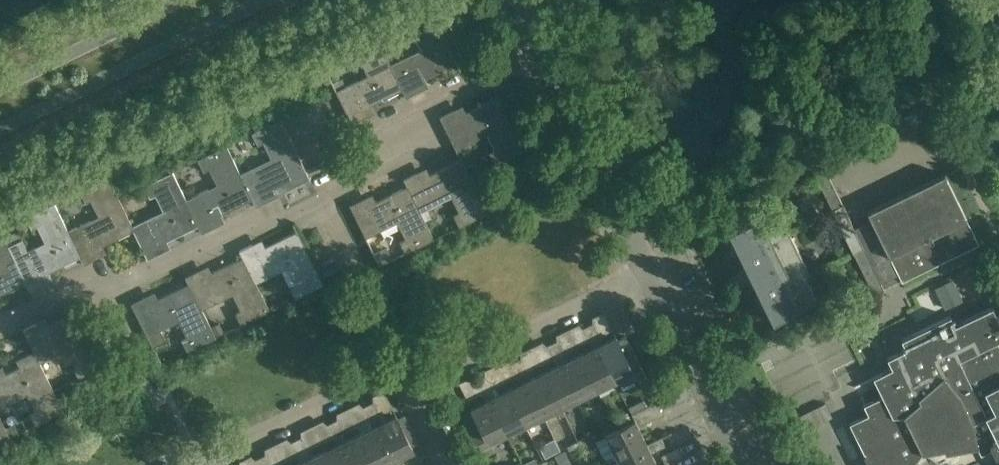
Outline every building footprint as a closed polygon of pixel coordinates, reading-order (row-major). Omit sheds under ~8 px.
[(390,66),(402,90),(406,98),(419,91),(415,84),(457,63),(430,9),(401,24),(407,35),(415,31),(426,52),(414,58),(413,54),(390,66)] [(361,110),(402,90),(390,66),(376,36),(348,50),(353,61),(362,57),(372,79),(360,85),(358,80),(346,86),(342,79),(332,83),(352,124),(365,118),(361,110)] [(524,151),(498,97),(455,118),(451,111),(440,116),(439,117),(455,148),(477,137),(475,133),(487,127),(497,148),(488,153),(494,166),(524,151)] [(235,164),(252,199),(256,206),(268,200),(264,194),(306,173),(309,181),(310,180),(280,119),(262,128),(251,133),(256,144),(265,139),(276,160),(263,166),(261,162),(249,168),(245,159),(235,164)] [(210,219),(252,199),(235,164),(226,145),(197,160),(202,170),(211,165),(222,186),(209,193),(207,189),(186,199),(199,226),(202,232),(214,226),(210,219)] [(407,186),(419,211),(442,199),(439,195),(451,189),(461,211),(452,215),(458,227),(486,213),(461,160),(420,180),(416,173),(403,179),(407,186)] [(467,166),(470,175),(481,170),(477,162),(467,166)] [(131,226),(133,231),(139,243),(147,240),(145,236),(150,233),(157,246),(199,226),(186,199),(172,172),(144,186),(149,197),(159,192),(169,213),(156,220),(154,215),(131,226)] [(979,244),(945,174),(867,212),(902,282),(979,244)] [(68,231),(74,244),(86,238),(92,251),(133,231),(131,226),(118,199),(119,198),(108,177),(71,195),(77,207),(94,198),(103,218),(92,224),(90,220),(68,231)] [(404,253),(433,239),(419,211),(407,186),(366,206),(362,199),(350,205),(366,238),(388,227),(385,221),(396,216),(407,237),(398,242),(404,253)] [(8,245),(22,274),(30,270),(29,267),(32,265),(38,278),(80,257),(74,244),(68,231),(54,203),(26,217),(31,227),(40,223),(50,244),(37,250),(35,247),(27,251),(22,239),(8,245)] [(728,232),(772,322),(816,300),(805,277),(810,275),(788,231),(784,233),(772,210),(728,232)] [(27,283),(22,274),(8,245),(0,229),(0,296),(27,283)] [(243,257),(256,283),(278,272),(275,268),(286,262),(296,282),(287,286),(294,300),(323,285),(296,232),(255,252),(251,245),(240,250),(243,257)] [(872,263),(864,248),(853,253),(874,295),(885,289),(872,263)] [(270,312),(256,283),(243,257),(201,278),(207,290),(195,296),(202,309),(223,298),(221,294),(233,288),(243,308),(234,312),(241,326),(270,312)] [(142,323),(148,336),(165,327),(169,325),(167,321),(179,314),(189,334),(181,338),(188,353),(217,339),(215,336),(211,327),(202,309),(195,296),(189,284),(147,304),(143,297),(132,303),(142,323)] [(997,342),(998,341),(998,322),(992,307),(954,325),(950,316),(901,340),(906,349),(887,359),(891,368),(873,377),(882,396),(863,405),(868,414),(849,424),(869,464),(913,464),(922,454),(944,450),(946,453),(977,447),(981,455),(992,449),(996,457),(998,456),(998,346),(997,342)] [(35,324),(23,329),(34,352),(39,362),(62,351),(60,346),(70,341),(81,362),(73,366),(79,378),(107,364),(81,310),(39,331),(35,324)] [(215,336),(223,332),(219,323),(211,327),(215,336)] [(587,338),(598,333),(593,323),(582,328),(587,338)] [(598,333),(587,338),(592,348),(597,346),(615,382),(641,369),(625,336),(617,340),(616,337),(603,343),(598,333)] [(546,346),(551,356),(562,351),(557,341),(546,346)] [(579,355),(597,391),(615,382),(597,346),(592,348),(579,355)] [(579,399),(597,391),(579,355),(567,361),(562,351),(551,356),(556,366),(561,363),(579,399)] [(18,399),(15,394),(27,388),(38,409),(29,413),(35,426),(64,412),(53,390),(45,374),(39,362),(34,352),(16,360),(19,367),(0,377),(0,408),(18,399)] [(511,363),(516,373),(526,368),(521,358),(511,363)] [(544,372),(561,408),(579,399),(561,363),(556,366),(544,372)] [(543,417),(561,408),(544,372),(531,378),(526,368),(516,373),(520,384),(526,381),(543,417)] [(475,381),(480,391),(490,386),(485,376),(475,381)] [(508,390),(525,426),(543,417),(526,381),(520,384),(508,390)] [(490,399),(507,435),(525,426),(508,390),(495,396),(490,386),(480,391),(485,401),(490,399)] [(655,400),(651,392),(646,395),(643,401),(646,406),(655,400)] [(507,435),(490,399),(485,401),(471,408),(473,412),(461,417),(481,457),(493,451),(490,443),(507,435)] [(368,417),(378,412),(373,402),(363,407),(368,417)] [(617,459),(647,444),(638,426),(662,414),(656,402),(631,414),(633,417),(634,421),(624,425),(605,435),(617,459)] [(789,420),(796,434),(832,417),(825,403),(789,420)] [(378,412),(368,417),(373,427),(378,425),(396,460),(414,451),(412,446),(418,443),(404,415),(398,418),(396,416),(383,422),(378,412)] [(630,412),(620,417),(624,425),(634,421),(633,417),(631,414),(630,412)] [(10,438),(0,418),(0,443),(10,438)] [(332,435),(342,430),(337,419),(327,424),(332,435)] [(376,464),(386,464),(396,460),(378,425),(373,427),(360,433),(376,464)] [(332,435),(337,445),(342,442),(353,464),(376,464),(360,433),(347,440),(342,430),(332,435)] [(291,442),(296,452),(306,447),(301,437),(291,442)] [(617,459),(620,464),(657,464),(651,453),(665,446),(661,437),(647,444),(617,459)] [(332,464),(353,464),(342,442),(337,445),(325,451),(332,464)] [(296,452),(301,462),(306,460),(308,464),(332,464),(325,451),(311,457),(306,447),(296,452)] [(566,464),(571,464),(565,452),(560,454),(566,464)] [(270,464),(265,455),(255,460),(257,464),(270,464)]
